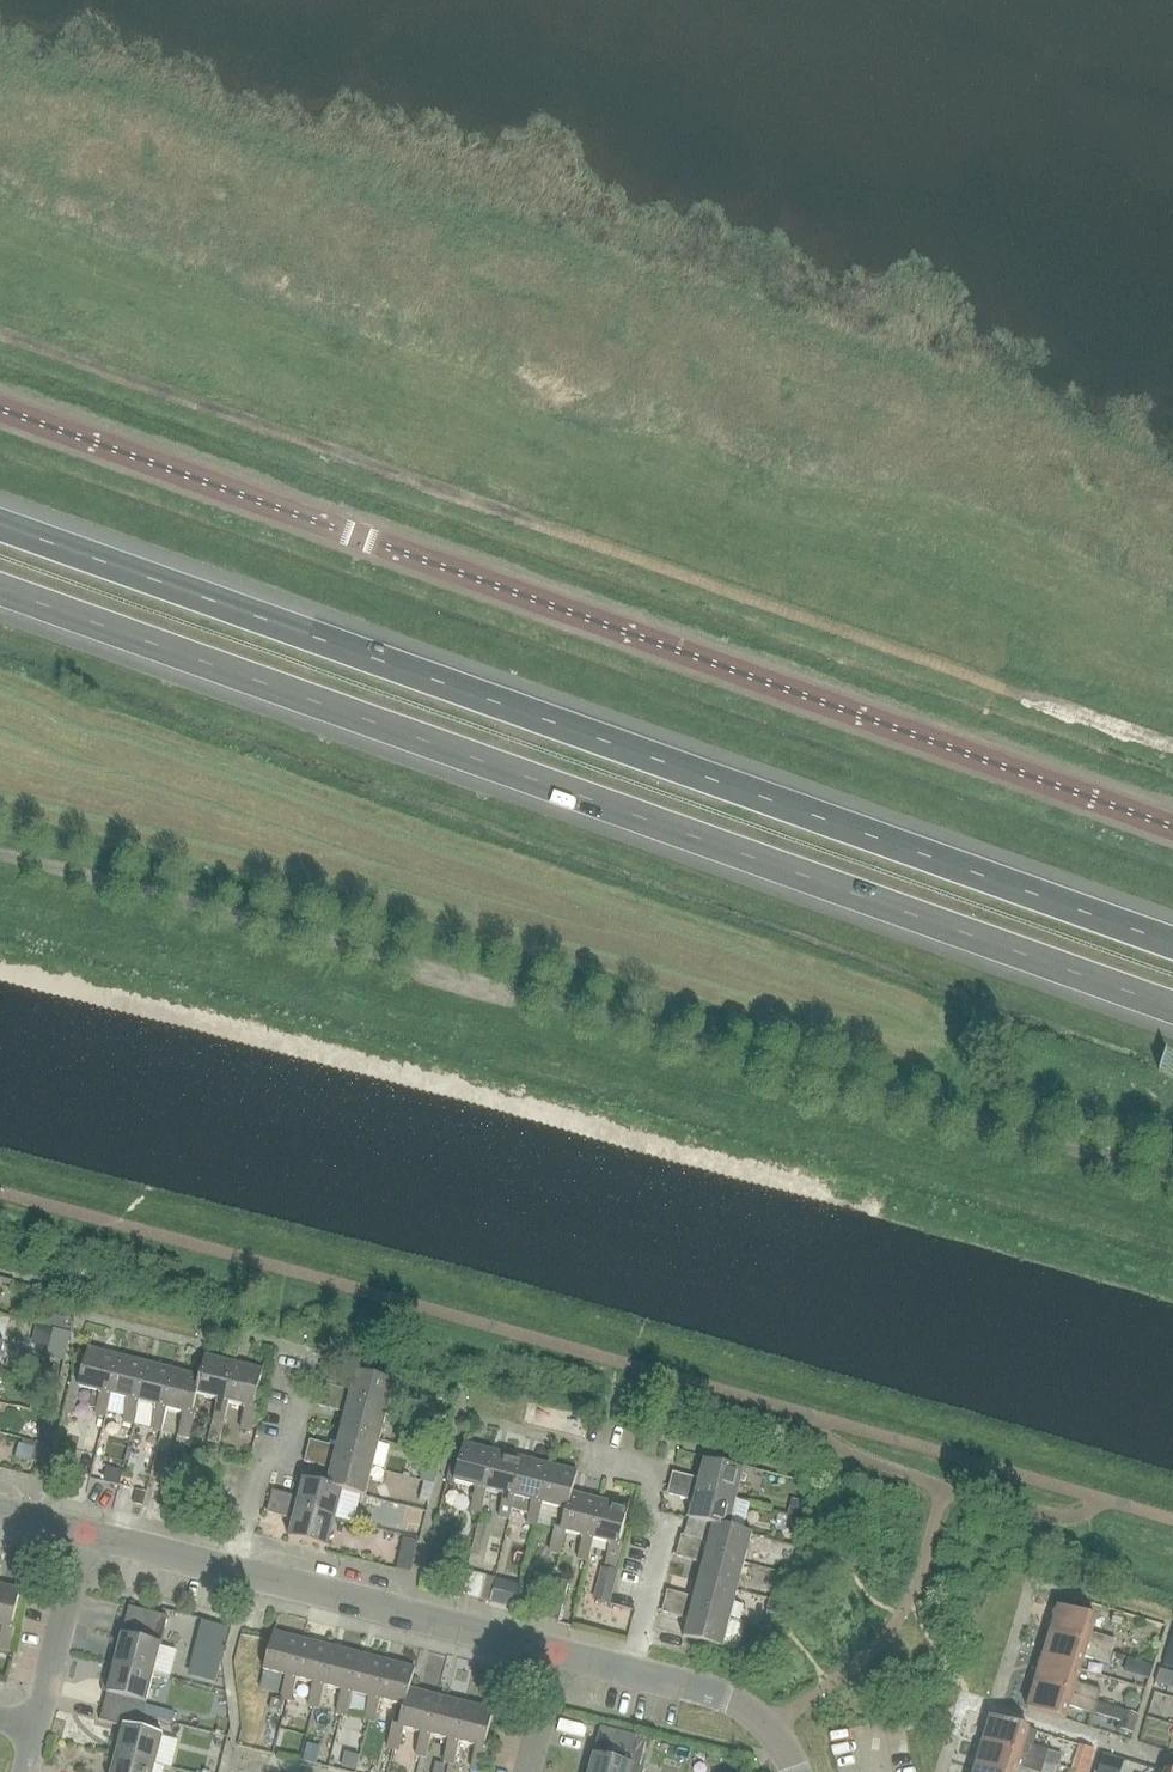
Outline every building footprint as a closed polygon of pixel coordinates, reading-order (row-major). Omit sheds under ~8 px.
[(53,1315),(50,1326),(65,1329),(67,1319),(53,1315)] [(53,1329),(50,1343),(68,1347),(71,1334),(53,1329)] [(107,1395),(117,1355),(89,1348),(78,1388),(101,1394),(96,1414),(107,1417),(112,1397),(107,1395)] [(133,1402),(144,1362),(117,1355),(107,1395),(112,1397),(129,1401),(123,1421),(135,1424),(140,1404),(133,1402)] [(224,1403),(234,1363),(205,1355),(199,1376),(201,1377),(195,1396),(197,1396),(218,1402),(208,1441),(219,1444),(229,1404),(224,1403)] [(173,1369),(164,1367),(144,1362),(133,1402),(140,1404),(156,1408),(151,1428),(163,1431),(169,1411),(163,1409),(173,1369)] [(224,1403),(229,1404),(246,1409),(240,1430),(251,1432),(256,1410),(253,1409),(263,1370),(234,1363),(224,1403)] [(42,1366),(38,1383),(56,1387),(60,1370),(42,1366)] [(201,1377),(199,1376),(173,1369),(163,1409),(169,1411),(185,1415),(180,1436),(176,1435),(167,1470),(177,1472),(182,1451),(186,1452),(189,1438),(195,1416),(192,1415),(197,1396),(195,1396),(201,1377)] [(324,1385),(321,1396),(388,1413),(396,1384),(355,1373),(350,1392),(324,1385)] [(321,1396),(318,1406),(344,1413),(339,1431),(381,1441),(388,1413),(321,1396)] [(309,1441),(307,1452),(374,1469),(381,1441),(339,1431),(335,1448),(309,1441)] [(482,1489),(492,1451),(463,1444),(453,1483),(476,1488),(470,1509),(482,1512),(487,1491),(487,1490),(482,1489)] [(515,1475),(519,1458),(492,1451),(482,1489),(487,1490),(487,1491),(503,1496),(498,1516),(508,1519),(511,1510),(514,1498),(509,1497),(515,1475)] [(307,1452),(304,1462),(329,1469),(325,1485),(342,1490),(342,1491),(366,1498),(374,1469),(307,1452)] [(425,1453),(422,1468),(438,1471),(441,1456),(425,1453)] [(537,1503),(547,1465),(519,1458),(515,1475),(509,1497),(514,1498),(511,1510),(528,1514),(526,1523),(537,1526),(542,1505),(542,1504),(537,1503)] [(669,1485),(735,1501),(743,1473),(703,1463),(698,1481),(672,1474),(669,1485)] [(571,1494),(576,1473),(547,1465),(537,1503),(542,1504),(542,1505),(560,1510),(548,1553),(559,1556),(565,1534),(565,1532),(560,1531),(570,1493),(571,1494)] [(342,1490),(325,1485),(303,1480),(299,1498),(273,1491),(270,1502),(335,1518),(342,1491),(342,1490)] [(422,1483),(418,1502),(430,1504),(434,1486),(422,1483)] [(728,1529),(735,1501),(669,1485),(667,1495),(692,1502),(687,1520),(710,1527),(711,1525),(728,1530),(728,1529)] [(136,1490),(133,1503),(143,1506),(146,1493),(136,1490)] [(597,1501),(571,1494),(570,1493),(560,1531),(565,1532),(565,1534),(581,1538),(575,1560),(586,1563),(592,1541),(587,1540),(597,1501)] [(617,1546),(627,1508),(597,1501),(587,1540),(592,1541),(610,1546),(605,1567),(614,1569),(620,1547),(617,1546)] [(328,1547),(335,1518),(270,1502),(267,1513),(292,1520),(288,1537),(328,1547)] [(797,1502),(793,1517),(805,1520),(809,1505),(797,1502)] [(682,1537),(679,1548),(744,1565),(752,1535),(728,1529),(728,1530),(711,1525),(710,1527),(706,1544),(682,1537)] [(803,1532),(785,1527),(782,1539),(801,1543),(803,1532)] [(402,1539),(399,1553),(415,1556),(417,1542),(402,1539)] [(679,1548),(676,1558),(700,1565),(696,1582),(736,1592),(744,1565),(679,1548)] [(610,1604),(618,1571),(601,1567),(593,1600),(610,1604)] [(433,1570),(430,1584),(444,1588),(447,1574),(433,1570)] [(518,1609),(523,1585),(496,1579),(491,1603),(518,1609)] [(559,1622),(569,1583),(552,1579),(543,1618),(559,1622)] [(667,1592),(665,1603),(729,1620),(736,1592),(696,1582),(691,1599),(667,1592)] [(3,1628),(0,1641),(0,1660),(6,1661),(14,1630),(10,1629),(20,1591),(0,1586),(0,1628),(3,1628)] [(770,1600),(767,1611),(785,1615),(786,1616),(789,1604),(788,1604),(770,1600)] [(665,1603),(662,1614),(686,1620),(681,1638),(722,1648),(729,1620),(665,1603)] [(115,1663),(152,1673),(152,1671),(161,1673),(168,1647),(159,1645),(159,1644),(165,1616),(129,1607),(122,1635),(116,1634),(113,1645),(119,1647),(115,1663)] [(1090,1633),(1094,1618),(1056,1607),(1048,1633),(1110,1652),(1113,1640),(1090,1633)] [(1114,1613),(1110,1624),(1120,1628),(1124,1616),(1114,1613)] [(201,1625),(194,1653),(221,1660),(228,1632),(201,1625)] [(274,1628),(263,1671),(285,1676),(279,1698),(291,1701),(297,1679),(291,1678),(302,1635),(274,1628)] [(1106,1664),(1110,1652),(1048,1633),(1041,1657),(1079,1670),(1083,1657),(1106,1664)] [(302,1635),(291,1678),(297,1679),(314,1684),(308,1705),(319,1708),(325,1687),(319,1686),(330,1643),(302,1635)] [(330,1643),(319,1686),(325,1687),(341,1691),(335,1712),(347,1715),(353,1694),(347,1692),(358,1650),(330,1643)] [(358,1650),(347,1692),(353,1694),(370,1698),(364,1720),(374,1722),(380,1700),(375,1699),(385,1657),(358,1650)] [(1162,1666),(1172,1670),(1172,1654),(1166,1652),(1162,1666)] [(385,1657),(375,1699),(380,1700),(401,1706),(396,1727),(392,1726),(386,1747),(397,1750),(402,1730),(399,1729),(410,1686),(415,1665),(385,1657)] [(1075,1683),(1079,1670),(1041,1657),(1033,1682),(1095,1702),(1098,1690),(1075,1683)] [(1132,1661),(1128,1675),(1148,1680),(1152,1667),(1132,1661)] [(144,1702),(152,1673),(115,1663),(110,1681),(104,1679),(101,1691),(107,1692),(104,1705),(141,1714),(144,1702)] [(1158,1669),(1154,1684),(1168,1688),(1172,1673),(1158,1669)] [(1091,1713),(1095,1702),(1033,1682),(1026,1708),(1064,1719),(1068,1706),(1091,1713)] [(410,1686),(399,1729),(402,1730),(419,1734),(414,1754),(426,1757),(431,1737),(426,1736),(437,1693),(410,1686)] [(437,1693),(426,1736),(431,1737),(447,1741),(442,1761),(453,1763),(458,1744),(454,1743),(465,1701),(437,1693)] [(1134,1711),(1141,1704),(1139,1695),(1130,1693),(1123,1700),(1126,1708),(1134,1711)] [(272,1700),(269,1710),(279,1713),(282,1702),(272,1700)] [(465,1701),(454,1743),(458,1744),(474,1748),(469,1768),(480,1771),(486,1749),(483,1748),(494,1708),(465,1701)] [(138,1728),(141,1714),(104,1705),(100,1719),(99,1721),(123,1727),(119,1743),(113,1742),(110,1752),(154,1763),(161,1734),(138,1728)] [(308,1751),(332,1756),(341,1717),(317,1712),(308,1751)] [(1023,1742),(1027,1728),(989,1716),(981,1742),(1044,1761),(1047,1750),(1023,1742)] [(635,1733),(598,1724),(591,1753),(585,1751),(583,1763),(588,1764),(587,1771),(638,1771),(644,1750),(632,1747),(635,1733)] [(1044,1761),(981,1742),(973,1767),(989,1771),(1014,1771),(1016,1766),(1036,1771),(1041,1771),(1044,1761)] [(154,1763),(110,1752),(107,1764),(113,1765),(111,1771),(152,1771),(154,1763)] [(347,1753),(344,1766),(354,1768),(357,1755),(347,1753)] [(1098,1771),(1122,1771),(1125,1762),(1102,1756),(1098,1771)] [(1042,1771),(1056,1771),(1058,1766),(1051,1764),(1045,1762),(1042,1771)] [(433,1771),(443,1771),(445,1766),(435,1764),(433,1771)]
